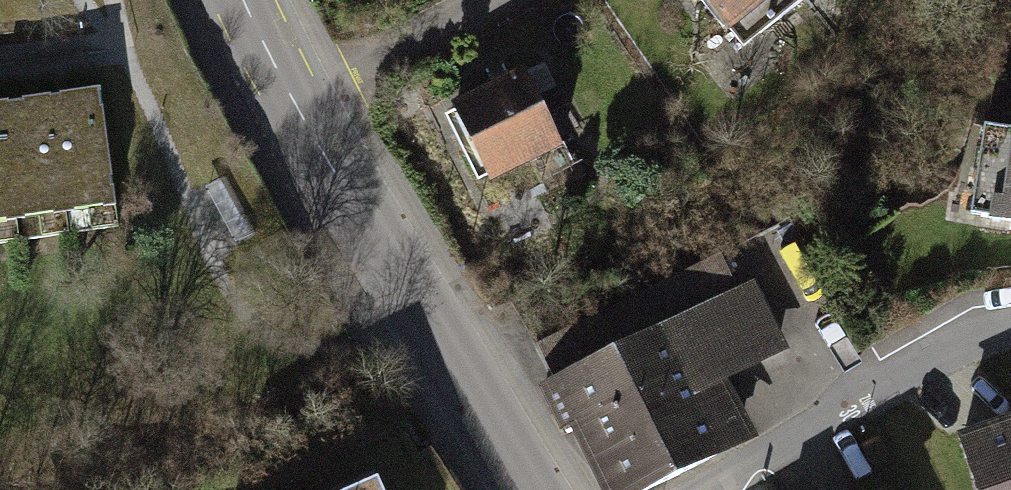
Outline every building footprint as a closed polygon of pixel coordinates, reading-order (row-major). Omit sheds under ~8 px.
[(729,28),(754,8),(769,27),(803,0),(707,0),(729,28)] [(524,71),(455,106),(492,179),(561,145),(524,71)] [(115,207),(100,89),(0,102),(0,222),(115,207)] [(1010,215),(1010,122),(1006,122),(994,213),(1010,215)] [(595,400),(641,489),(677,489),(790,432),(767,387),(815,362),(785,303),(595,400)] [(965,432),(984,489),(1010,489),(1010,417),(965,432)] [(350,489),(382,489),(377,478),(350,489)]
